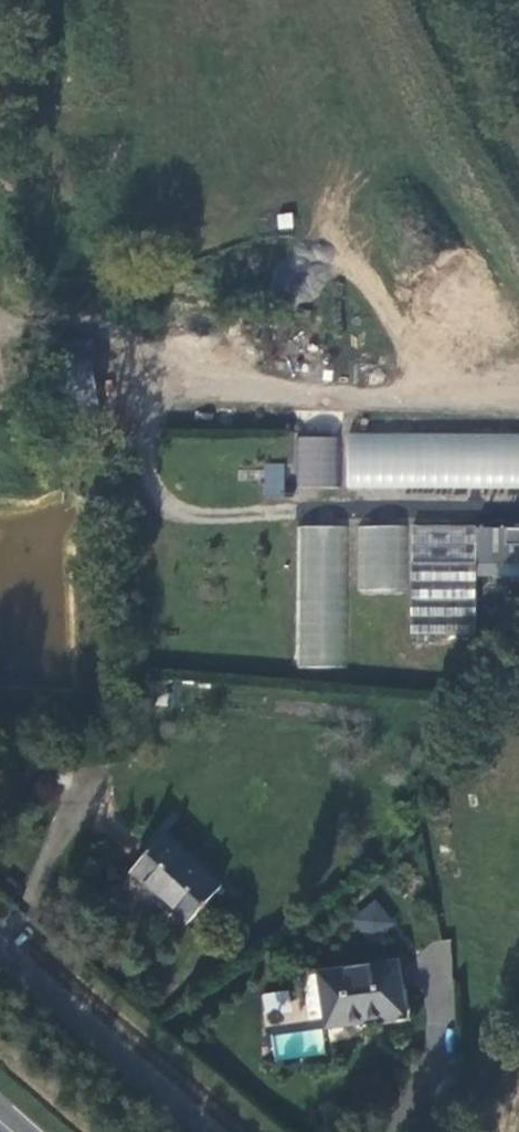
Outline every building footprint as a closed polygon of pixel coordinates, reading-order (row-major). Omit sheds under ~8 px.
[(336,487),(337,436),(297,435),(297,486),(336,487)] [(343,442),(344,496),(518,494),(518,440),(343,442)] [(283,499),(285,464),(263,463),(262,498),(283,499)] [(409,533),(409,642),(473,642),(472,583),(518,582),(518,534),(480,534),(480,531),(477,531),(477,533),(462,533),(409,533)] [(342,534),(293,536),(294,677),(343,676),(342,534)] [(404,534),(354,535),(354,599),(404,598),(404,534)] [(186,915),(218,879),(163,829),(130,865),(186,915)] [(351,916),(369,940),(394,922),(375,898),(351,916)] [(397,967),(319,977),(327,1026),(404,1016),(397,967)] [(302,980),(309,1030),(327,1026),(319,977),(302,980)] [(264,1015),(291,1010),(287,989),(260,994),(264,1015)]
